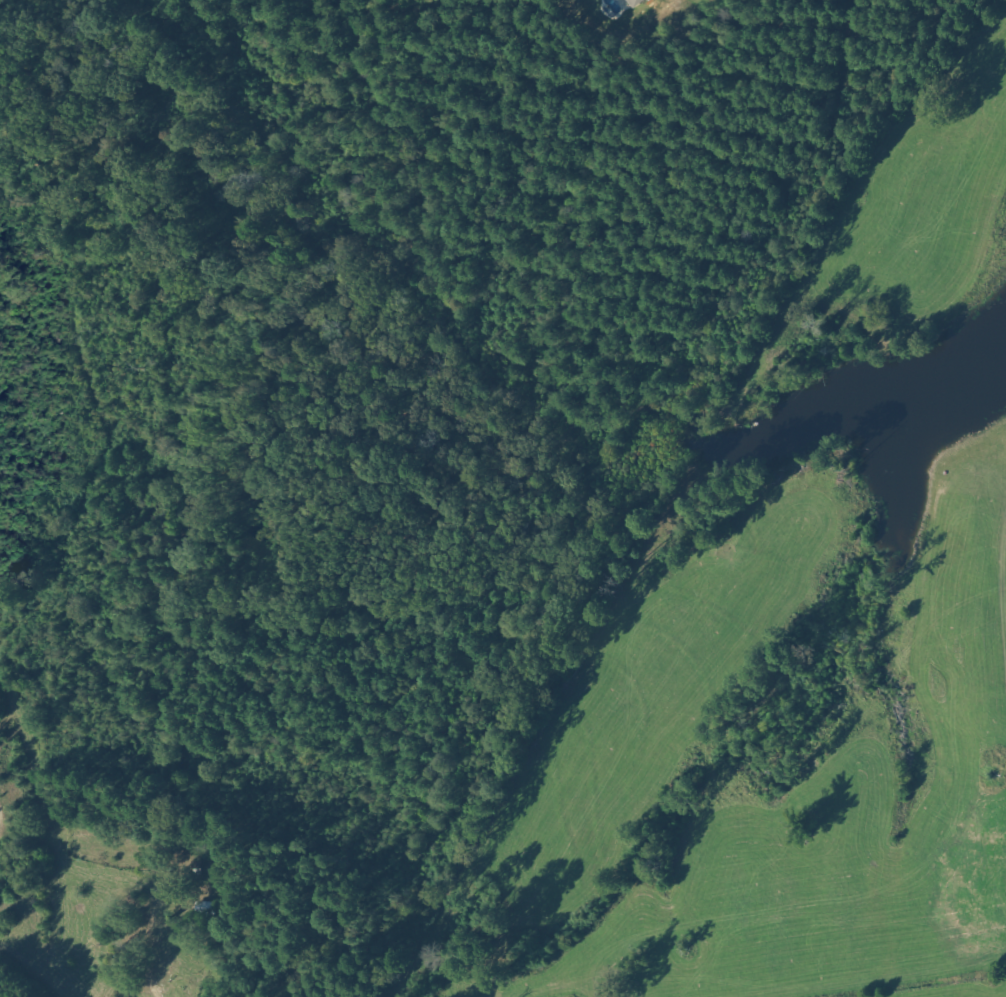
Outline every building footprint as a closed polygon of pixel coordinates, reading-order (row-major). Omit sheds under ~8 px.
[(631,9),(644,0),(625,0),(631,9)]
